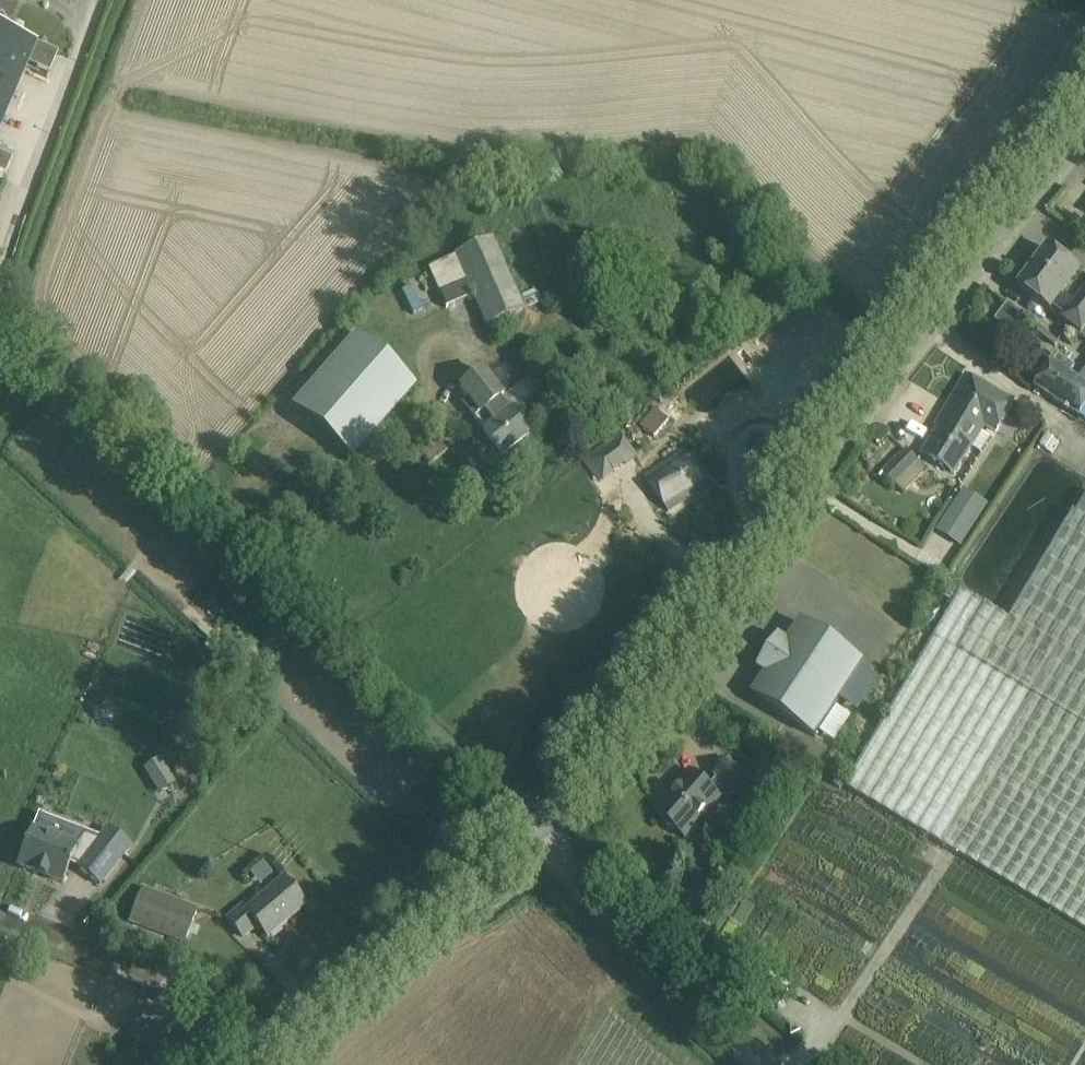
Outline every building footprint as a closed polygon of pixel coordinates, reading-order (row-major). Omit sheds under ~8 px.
[(35,44),(7,31),(8,26),(4,25),(5,20),(3,15),(0,14),(0,125),(35,44)] [(456,254),(474,295),(486,325),(520,311),(488,240),(456,254)] [(1049,248),(1019,287),(1079,332),(1078,333),(1084,338),(1084,276),(1049,248)] [(1023,316),(1009,305),(996,321),(1011,332),(1023,316)] [(355,334),(292,406),(353,460),(416,387),(355,334)] [(1084,409),(1084,372),(1079,381),(1070,375),(1076,367),(1058,355),(1053,363),(1036,388),(1080,417),(1084,409)] [(482,372),(460,389),(473,407),(472,415),(475,418),(473,419),(484,433),(482,434),(483,436),(472,444),(488,466),(500,457),(501,458),(529,437),(505,405),(504,406),(500,401),(503,398),(482,372)] [(977,437),(979,438),(986,428),(996,434),(1015,405),(966,376),(937,425),(940,427),(941,426),(961,439),(966,431),(977,437)] [(656,407),(641,425),(655,437),(670,419),(656,407)] [(956,475),(979,438),(977,437),(966,431),(961,439),(941,426),(940,427),(923,454),(956,475)] [(620,436),(601,450),(609,462),(619,455),(625,463),(634,456),(620,436)] [(447,452),(439,439),(421,451),(429,464),(447,452)] [(669,511),(707,487),(685,450),(644,477),(669,511)] [(896,484),(918,461),(907,450),(885,474),(896,484)] [(988,505),(964,489),(937,530),(961,546),(988,505)] [(1075,513),(1011,620),(961,591),(845,787),(1084,929),(1084,519),(1075,513)] [(945,598),(954,604),(961,591),(952,586),(945,598)] [(780,636),(757,670),(758,671),(759,670),(767,675),(753,696),(815,737),(864,664),(801,622),(788,643),(780,638),(781,637),(780,636)] [(238,706),(250,693),(242,685),(229,698),(238,706)] [(718,777),(709,787),(719,796),(728,786),(747,803),(761,787),(729,759),(715,775),(718,777)] [(160,763),(147,771),(160,792),(173,784),(160,763)] [(709,787),(690,770),(677,786),(678,787),(656,812),(665,820),(668,828),(675,830),(685,838),(721,798),(719,796),(709,787)] [(33,823),(17,865),(33,872),(32,873),(45,878),(45,876),(62,883),(70,861),(79,864),(77,867),(99,884),(130,845),(108,828),(101,836),(88,831),(80,841),(33,823)] [(302,903),(288,886),(282,879),(245,910),(242,906),(227,919),(242,937),(257,925),(267,938),(282,925),(280,922),(302,903)] [(142,888),(129,921),(184,942),(197,909),(142,888)]
